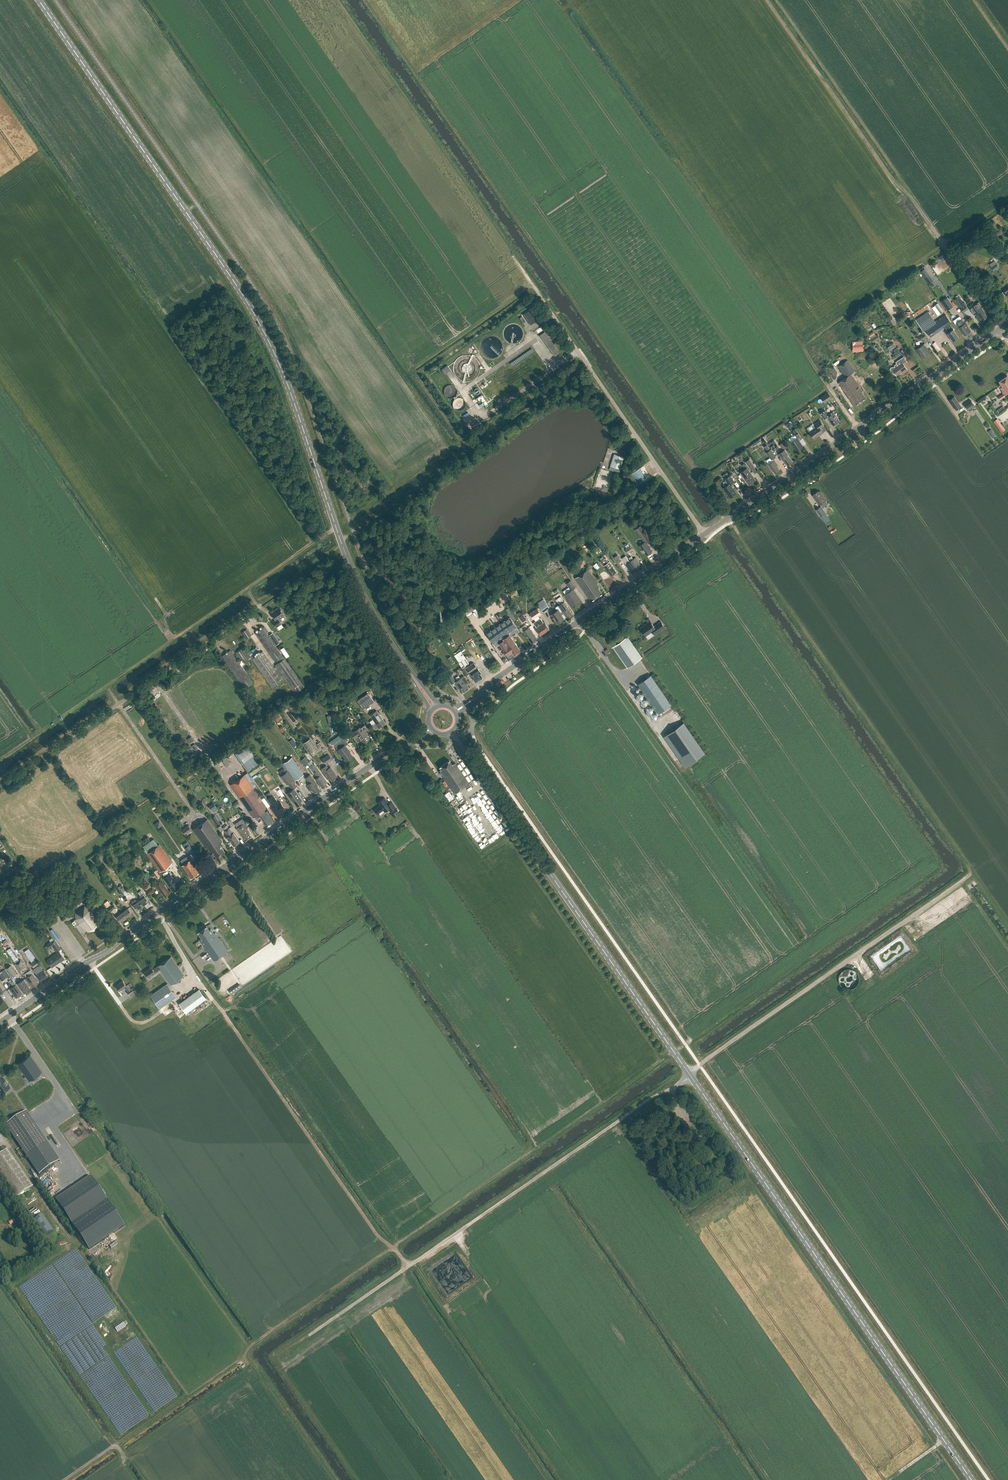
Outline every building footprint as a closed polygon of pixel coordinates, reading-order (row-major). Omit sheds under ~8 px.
[(990,265),(994,271),(999,267),(995,261),(990,265)] [(925,269),(920,272),(929,284),(933,281),(925,269)] [(953,306),(947,297),(941,302),(947,310),(953,306)] [(955,299),(960,307),(964,304),(958,297),(955,299)] [(982,320),(987,316),(982,308),(977,302),(977,303),(970,308),(974,315),(975,314),(974,314),(976,312),(982,320)] [(944,311),(938,303),(935,305),(935,306),(932,308),(937,316),(942,312),(943,313),(944,312),(943,311),(944,311)] [(523,314),(530,325),(537,320),(530,310),(523,314)] [(948,333),(953,340),(958,336),(949,323),(951,322),(946,315),(935,322),(928,311),(916,320),(923,331),(925,329),(930,336),(945,326),(947,329),(949,332),(948,333)] [(956,323),(964,335),(971,331),(965,323),(962,319),(956,323)] [(559,352),(544,331),(535,337),(550,358),(559,352)] [(868,334),(874,342),(881,337),(878,334),(876,335),(873,331),(868,334)] [(863,341),(852,341),(853,352),(863,351),(863,341)] [(917,349),(923,357),(929,353),(923,344),(917,349)] [(894,349),(896,351),(894,353),(897,357),(903,354),(899,349),(897,347),(894,349)] [(900,373),(899,372),(901,371),(902,373),(907,369),(903,363),(907,361),(904,356),(896,362),(898,365),(896,367),(895,366),(891,367),(890,369),(893,373),(894,372),(896,375),(900,373)] [(838,382),(854,405),(866,397),(862,392),(863,391),(860,387),(851,374),(855,371),(847,360),(838,366),(846,377),(838,382)] [(442,369),(445,374),(451,370),(448,365),(442,369)] [(1000,399),(1005,396),(1007,400),(1007,376),(1007,375),(999,381),(1002,386),(1000,387),(1003,391),(1002,392),(1003,393),(998,397),(1000,399)] [(821,397),(825,402),(832,397),(828,392),(821,397)] [(954,396),(949,400),(956,410),(961,406),(954,396)] [(970,400),(964,404),(968,410),(975,405),(970,400)] [(827,417),(833,426),(840,421),(833,411),(828,414),(825,410),(820,413),(824,419),(827,417)] [(998,419),(994,421),(1002,432),(1005,429),(1004,427),(1005,426),(1004,424),(1002,425),(998,419)] [(824,432),(820,428),(824,426),(820,420),(815,424),(817,426),(809,432),(814,438),(820,434),(820,435),(824,432)] [(802,438),(798,433),(795,435),(797,438),(791,442),(797,450),(798,449),(800,450),(802,448),(802,447),(803,446),(799,440),(802,438)] [(759,440),(749,447),(750,448),(760,441),(759,440)] [(769,443),(774,451),(779,447),(774,440),(769,443)] [(771,449),(767,452),(772,460),(776,457),(771,449)] [(782,458),(787,465),(792,462),(787,455),(788,454),(785,449),(779,454),(782,459),(782,458)] [(614,456),(610,467),(620,471),(624,460),(614,456)] [(746,461),(749,466),(740,472),(749,484),(756,480),(748,469),(750,468),(751,469),(755,466),(749,459),(746,461)] [(777,465),(778,465),(774,459),(768,464),(774,473),(779,469),(777,465)] [(647,478),(640,468),(632,474),(629,475),(632,480),(634,478),(639,484),(647,478)] [(737,493),(731,484),(735,481),(730,475),(725,479),(729,484),(723,487),(730,497),(737,493)] [(814,495),(813,496),(819,504),(826,500),(820,491),(819,492),(818,490),(814,494),(814,495)] [(820,516),(825,513),(821,506),(816,509),(820,516)] [(639,545),(646,555),(652,551),(646,542),(651,539),(641,525),(635,529),(641,538),(641,537),(644,542),(639,545)] [(573,562),(579,569),(586,564),(581,556),(573,562)] [(632,570),(633,572),(636,569),(631,561),(630,561),(626,556),(622,558),(626,564),(631,571),(632,570)] [(631,561),(636,569),(640,567),(639,565),(641,564),(636,557),(633,559),(632,557),(630,559),(631,560),(631,561)] [(613,579),(611,576),(617,572),(610,562),(609,562),(606,558),(601,561),(604,565),(609,572),(602,577),(607,583),(610,587),(615,583),(613,579)] [(603,593),(599,588),(600,587),(597,583),(598,583),(589,569),(575,578),(589,598),(592,597),(593,599),(603,593)] [(570,579),(565,582),(570,590),(575,586),(570,579)] [(570,600),(574,606),(580,602),(576,596),(578,595),(573,589),(567,593),(571,599),(570,600)] [(558,605),(567,617),(572,613),(564,601),(558,593),(554,596),(559,604),(558,605)] [(540,607),(543,612),(549,607),(546,603),(540,607)] [(551,614),(557,623),(564,618),(566,616),(567,617),(558,605),(556,607),(557,610),(551,614)] [(486,606),(480,611),(483,615),(490,610),(486,606)] [(284,615),(279,607),(278,608),(277,607),(274,609),(274,610),(271,613),(275,619),(272,621),(276,627),(281,623),(278,619),(284,615)] [(439,616),(433,608),(427,612),(433,620),(439,616)] [(530,613),(534,619),(542,614),(538,608),(530,613)] [(500,644),(504,649),(506,652),(504,653),(509,659),(521,651),(511,637),(519,631),(516,627),(517,627),(510,617),(487,633),(493,643),(496,646),(500,644)] [(535,627),(541,635),(550,629),(544,621),(543,622),(540,618),(533,622),(533,623),(536,627),(535,627)] [(661,621),(657,623),(654,626),(650,620),(640,627),(646,636),(652,631),(654,634),(665,627),(661,621)] [(278,668),(295,693),(304,686),(284,658),(282,659),(280,657),(282,656),(262,627),(255,633),(275,661),(276,659),(278,662),(275,664),(276,666),(278,668)] [(537,638),(529,627),(523,631),(531,642),(537,638)] [(246,629),(242,632),(246,639),(251,636),(246,629)] [(272,632),(269,635),(276,645),(279,643),(272,632)] [(613,646),(627,667),(642,657),(628,636),(613,646)] [(244,646),(236,652),(243,662),(251,656),(244,646)] [(230,649),(222,655),(245,688),(253,683),(231,651),(230,649)] [(283,680),(262,651),(252,658),(273,687),(283,680)] [(470,673),(476,682),(481,678),(482,676),(479,673),(481,672),(477,668),(473,663),(466,668),(465,666),(469,663),(466,658),(459,663),(462,668),(467,675),(470,673)] [(451,674),(447,677),(451,684),(454,682),(459,690),(461,689),(462,690),(467,687),(468,686),(466,684),(467,683),(468,682),(464,675),(460,678),(457,680),(456,678),(454,679),(451,674)] [(638,684),(659,713),(671,704),(651,675),(638,684)] [(357,701),(362,709),(373,701),(372,699),(374,697),(370,691),(357,701)] [(370,715),(375,722),(372,725),(374,729),(376,729),(378,727),(385,723),(376,710),(370,715)] [(684,722),(665,735),(686,766),(705,752),(684,722)] [(358,736),(363,743),(369,739),(364,732),(368,729),(364,724),(351,733),(355,738),(358,736)] [(344,738),(338,742),(341,747),(337,749),(345,761),(352,756),(345,745),(348,743),(344,738)] [(303,743),(310,753),(316,749),(309,739),(303,743)] [(214,744),(206,749),(208,753),(209,754),(217,749),(214,744)] [(235,752),(248,771),(257,765),(244,746),(235,752)] [(321,759),(325,764),(332,759),(328,754),(321,759)] [(304,774),(292,757),(283,763),(295,780),(304,774)] [(308,763),(305,757),(300,760),(304,766),(308,763)] [(439,767),(441,769),(440,770),(443,775),(442,775),(454,793),(469,783),(455,763),(452,764),(449,760),(439,767)] [(315,778),(322,788),(327,785),(322,778),(323,777),(314,764),(310,767),(317,777),(315,778)] [(329,776),(332,781),(336,778),(335,777),(337,776),(330,767),(329,768),(326,764),(321,767),(324,771),(327,777),(329,776)] [(281,776),(287,784),(288,783),(292,789),(287,793),(293,802),(294,802),(296,806),(301,802),(301,801),(302,800),(299,796),(299,797),(298,796),(299,795),(294,789),(297,787),(292,780),(293,780),(287,771),(286,772),(284,768),(279,772),(281,775),(281,776)] [(259,814),(267,826),(271,823),(275,820),(271,815),(272,815),(244,774),(230,784),(253,817),(259,814)] [(309,783),(308,784),(311,789),(312,789),(315,792),(319,789),(317,786),(317,785),(310,774),(305,777),(309,783)] [(436,784),(440,791),(444,789),(440,782),(436,784)] [(449,799),(454,797),(451,789),(446,792),(449,799)] [(272,795),(271,796),(267,799),(273,807),(271,808),(278,817),(285,812),(282,809),(284,808),(280,801),(278,803),(272,795)] [(452,798),(455,803),(461,800),(458,795),(452,798)] [(388,809),(390,811),(395,807),(392,801),(389,803),(385,798),(378,802),(380,805),(374,809),(378,815),(379,814),(378,813),(383,809),(384,811),(388,809)] [(211,851),(212,850),(217,857),(225,851),(220,844),(222,841),(207,819),(193,829),(204,845),(206,844),(211,851)] [(244,836),(246,839),(251,835),(248,831),(249,830),(244,822),(236,828),(242,837),(244,836)] [(188,832),(189,833),(192,831),(191,829),(192,829),(188,824),(181,829),(185,834),(188,832)] [(225,830),(228,836),(226,837),(229,841),(230,840),(233,845),(236,843),(237,843),(239,842),(239,840),(233,832),(233,833),(229,827),(225,830)] [(172,863),(159,844),(147,853),(160,872),(172,863)] [(189,844),(184,847),(189,854),(193,851),(189,844)] [(180,860),(183,864),(182,865),(191,878),(199,872),(187,855),(180,860)] [(143,867),(145,869),(150,865),(152,867),(153,866),(152,864),(153,863),(151,861),(143,867)] [(168,874),(164,877),(167,882),(173,891),(179,887),(176,882),(179,880),(176,875),(171,879),(170,877),(168,874)] [(160,893),(162,892),(165,897),(169,894),(168,893),(169,892),(161,880),(155,884),(160,893)] [(155,891),(152,886),(146,890),(150,895),(155,891)] [(139,900),(142,905),(148,901),(145,896),(139,900)] [(133,904),(137,909),(142,905),(139,900),(133,904)] [(109,905),(106,901),(104,903),(110,912),(116,907),(113,903),(109,905)] [(93,913),(91,909),(85,906),(75,912),(76,919),(79,924),(88,931),(94,930),(98,924),(93,913)] [(122,912),(126,917),(131,913),(128,908),(122,912)] [(117,916),(120,921),(126,917),(122,912),(117,916)] [(199,940),(214,960),(228,950),(215,932),(214,933),(211,928),(209,929),(206,925),(197,932),(202,938),(199,940)] [(52,945),(57,951),(62,948),(55,938),(47,943),(50,947),(52,945)] [(20,942),(16,945),(19,951),(24,947),(20,942)] [(64,959),(59,951),(47,960),(52,967),(61,961),(64,959)] [(157,966),(158,966),(153,969),(151,967),(144,972),(148,977),(151,975),(151,976),(160,970),(171,985),(184,975),(171,956),(157,966)] [(25,966),(20,960),(16,963),(20,970),(25,966)] [(11,965),(6,968),(12,976),(17,973),(11,965)] [(33,969),(41,981),(48,976),(44,969),(43,970),(39,965),(33,969)] [(35,978),(36,978),(33,973),(26,978),(29,982),(30,982),(33,986),(38,982),(35,978)] [(24,979),(18,983),(24,992),(30,988),(24,979)] [(10,988),(16,997),(22,993),(13,980),(10,982),(13,986),(10,988)] [(127,992),(129,994),(133,991),(131,989),(127,984),(126,985),(123,980),(116,986),(119,991),(124,987),(128,991),(127,992)] [(176,996),(167,983),(150,995),(159,1008),(176,996)] [(239,983),(232,988),(235,992),(242,987),(239,983)] [(180,1000),(183,1004),(203,990),(200,986),(180,1000)] [(204,991),(183,1005),(186,1010),(208,996),(204,991)] [(30,1054),(17,1063),(26,1076),(24,1077),(28,1083),(34,1079),(33,1077),(42,1071),(30,1054)] [(2,1092),(10,1087),(5,1080),(4,1080),(3,1078),(2,1079),(0,1075),(0,1090),(2,1092)] [(60,1161),(26,1111),(6,1125),(39,1175),(60,1161)] [(16,1198),(33,1187),(7,1150),(0,1155),(0,1174),(16,1198)] [(91,1176),(56,1200),(73,1225),(108,1201),(91,1176)] [(108,1201),(73,1225),(89,1250),(113,1234),(124,1226),(108,1201)] [(124,1324),(116,1329),(118,1332),(126,1326),(124,1324)]
